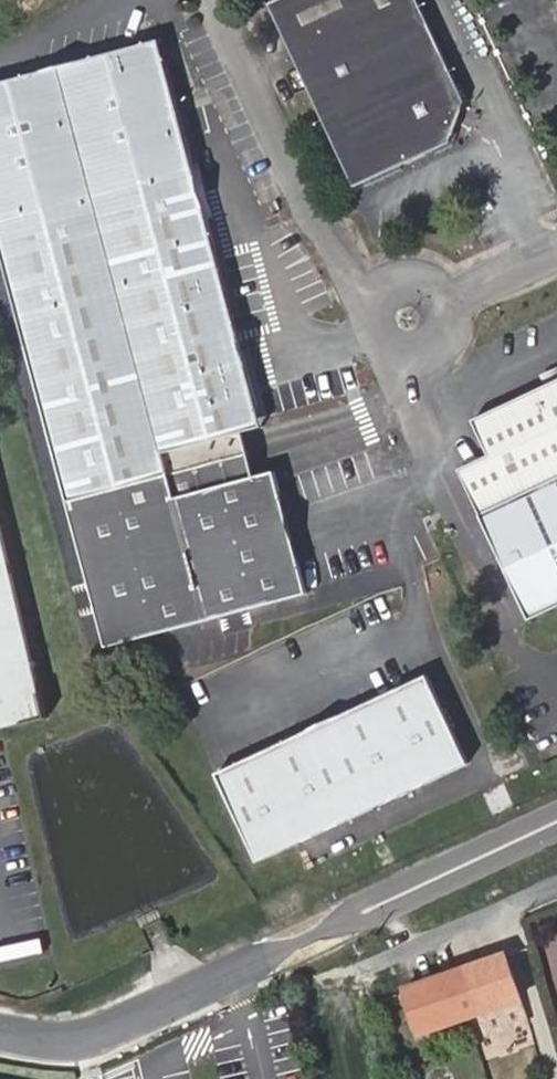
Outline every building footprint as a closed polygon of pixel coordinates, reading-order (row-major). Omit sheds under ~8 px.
[(356,187),(450,141),(465,100),(418,0),(276,0),(270,3),(356,187)] [(164,450),(241,432),(255,429),(163,46),(0,85),(0,240),(98,643),(302,594),(272,472),(252,476),(175,495),(164,450)] [(544,386),(556,380),(556,367),(556,365),(538,374),(544,386)] [(471,419),(488,455),(457,469),(478,515),(556,478),(556,380),(544,386),(471,419)] [(252,476),(241,432),(164,450),(175,495),(252,476)] [(478,515),(526,618),(556,603),(556,478),(478,515)] [(38,719),(0,554),(0,734),(38,725),(38,719)] [(251,861),(463,764),(422,676),(211,772),(251,861)] [(530,1025),(505,956),(405,990),(422,1039),(480,1020),(488,1040),(530,1025)]
